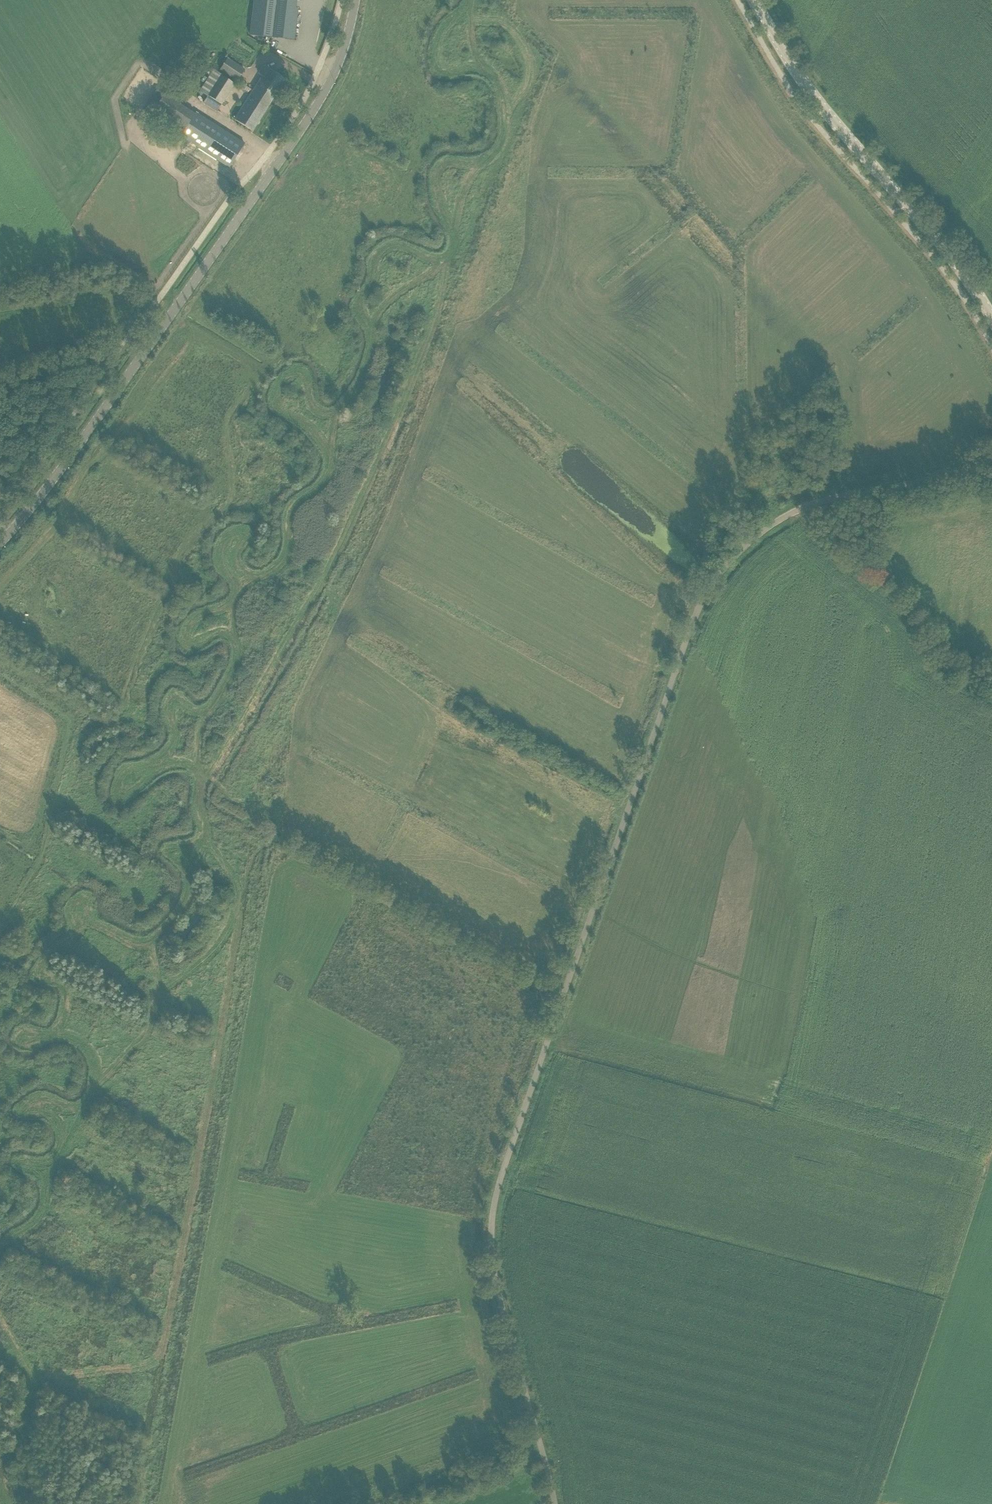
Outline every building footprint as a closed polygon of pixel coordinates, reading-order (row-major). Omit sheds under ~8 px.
[(251,35),(287,40),(294,41),(299,9),(296,8),(297,1),(301,2),(302,0),(256,0),(251,35)] [(219,70),(237,82),(245,69),(227,58),(219,70)] [(264,77),(260,84),(258,83),(234,119),(252,131),(285,79),(269,69),(265,66),(264,65),(258,74),(264,77)] [(202,103),(216,112),(234,84),(212,70),(199,90),(207,96),(202,103)] [(164,93),(150,115),(182,136),(229,167),(244,143),(196,112),(195,114),(164,93)]
